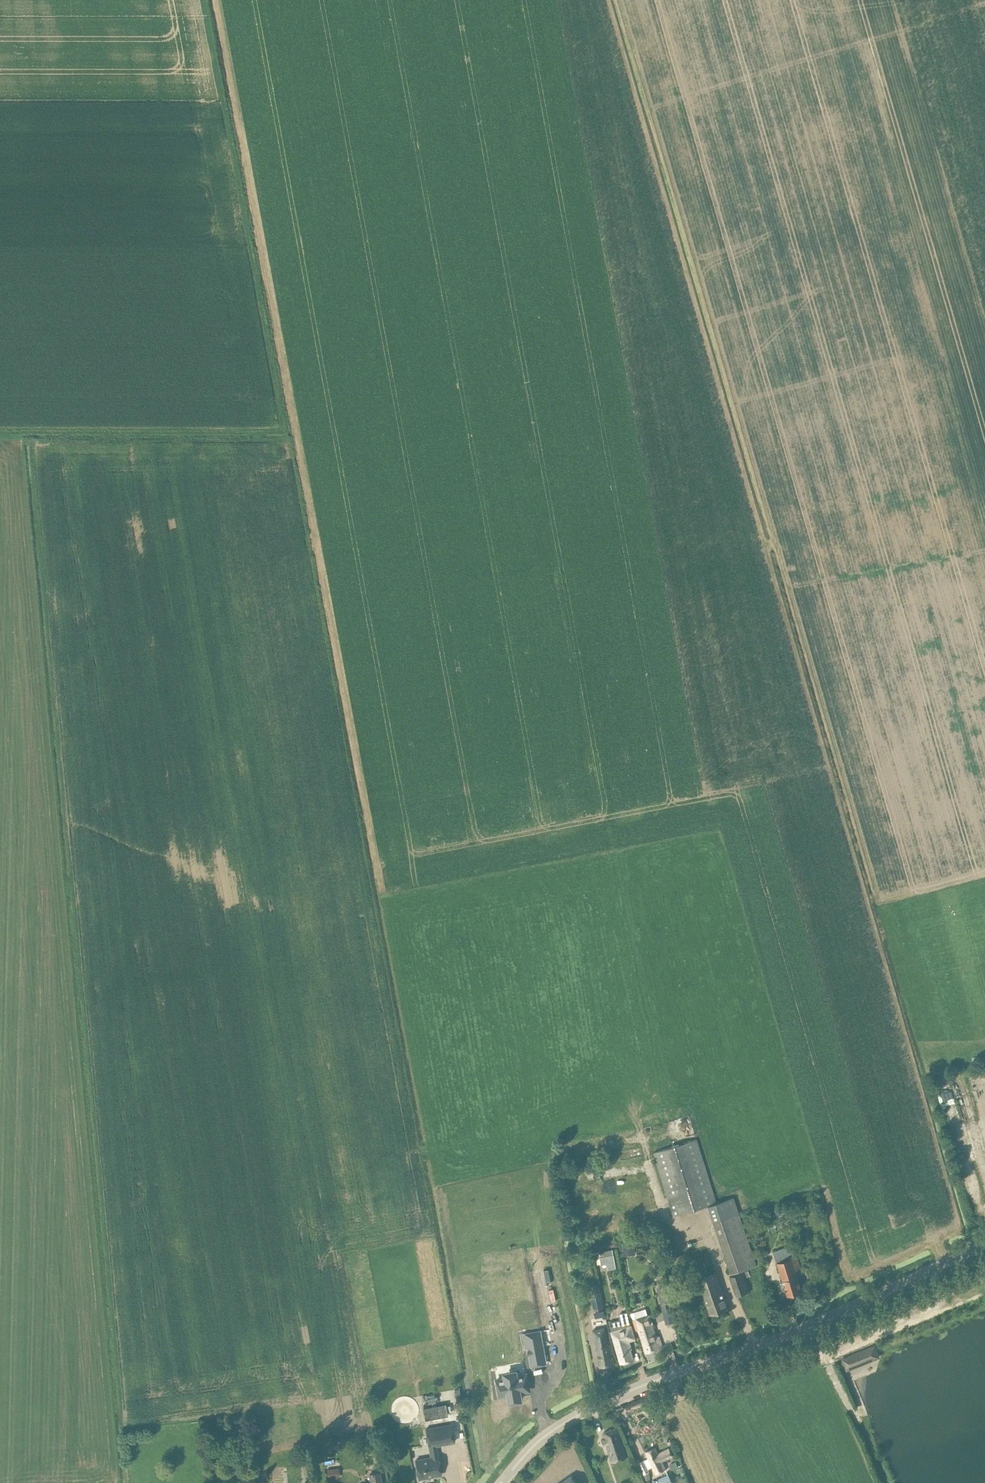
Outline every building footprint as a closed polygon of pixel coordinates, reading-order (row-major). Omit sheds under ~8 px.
[(950,1088),(938,1091),(949,1130),(963,1126),(959,1112),(957,1112),(950,1088)] [(731,1274),(757,1265),(738,1212),(733,1196),(715,1202),(696,1138),(655,1151),(674,1215),(707,1205),(713,1221),(731,1274)] [(622,1245),(623,1253),(623,1255),(635,1255),(635,1252),(635,1249),(642,1248),(642,1244),(622,1245)] [(600,1256),(600,1257),(601,1265),(605,1264),(607,1266),(608,1270),(616,1268),(614,1254),(613,1254),(600,1256)] [(674,1256),(676,1267),(679,1279),(687,1277),(685,1266),(683,1254),(674,1256)] [(778,1262),(785,1285),(788,1295),(802,1290),(797,1275),(802,1273),(799,1264),(797,1256),(778,1262)] [(751,1291),(745,1272),(731,1277),(737,1296),(751,1291)] [(698,1279),(701,1289),(704,1296),(707,1304),(710,1313),(710,1314),(728,1308),(716,1273),(698,1279)] [(604,1308),(599,1284),(588,1286),(593,1310),(604,1308)] [(666,1285),(657,1287),(658,1291),(663,1311),(672,1309),(666,1285)] [(646,1352),(662,1347),(659,1336),(656,1337),(649,1315),(634,1319),(637,1330),(639,1329),(646,1352)] [(565,1325),(544,1330),(548,1344),(552,1343),(557,1363),(573,1359),(565,1325)] [(621,1363),(633,1359),(628,1340),(635,1338),(631,1325),(619,1329),(611,1331),(614,1339),(621,1363)] [(596,1347),(600,1367),(614,1364),(610,1344),(608,1345),(604,1328),(593,1330),(597,1347),(596,1347)] [(847,1370),(879,1357),(875,1345),(842,1359),(847,1370)] [(508,1379),(502,1380),(507,1401),(517,1398),(519,1403),(519,1404),(533,1400),(532,1394),(543,1392),(538,1371),(512,1378),(508,1379)] [(423,1408),(425,1420),(448,1416),(446,1403),(423,1408)] [(235,1427),(243,1433),(248,1424),(240,1419),(235,1427)] [(419,1479),(420,1478),(419,1477),(433,1475),(433,1476),(441,1475),(438,1456),(436,1445),(454,1441),(451,1423),(426,1427),(429,1443),(427,1443),(429,1456),(416,1458),(419,1479)] [(605,1438),(602,1439),(604,1445),(606,1444),(609,1450),(612,1461),(619,1459),(627,1457),(623,1445),(620,1437),(617,1428),(603,1433),(605,1438)] [(656,1474),(665,1470),(662,1462),(673,1457),(669,1448),(658,1453),(655,1447),(646,1451),(656,1474)] [(301,1457),(304,1474),(312,1473),(309,1455),(301,1457)] [(644,1460),(637,1463),(642,1472),(649,1471),(644,1460)] [(380,1472),(370,1474),(371,1482),(382,1482),(380,1472)] [(668,1474),(650,1482),(673,1482),(668,1474)]
